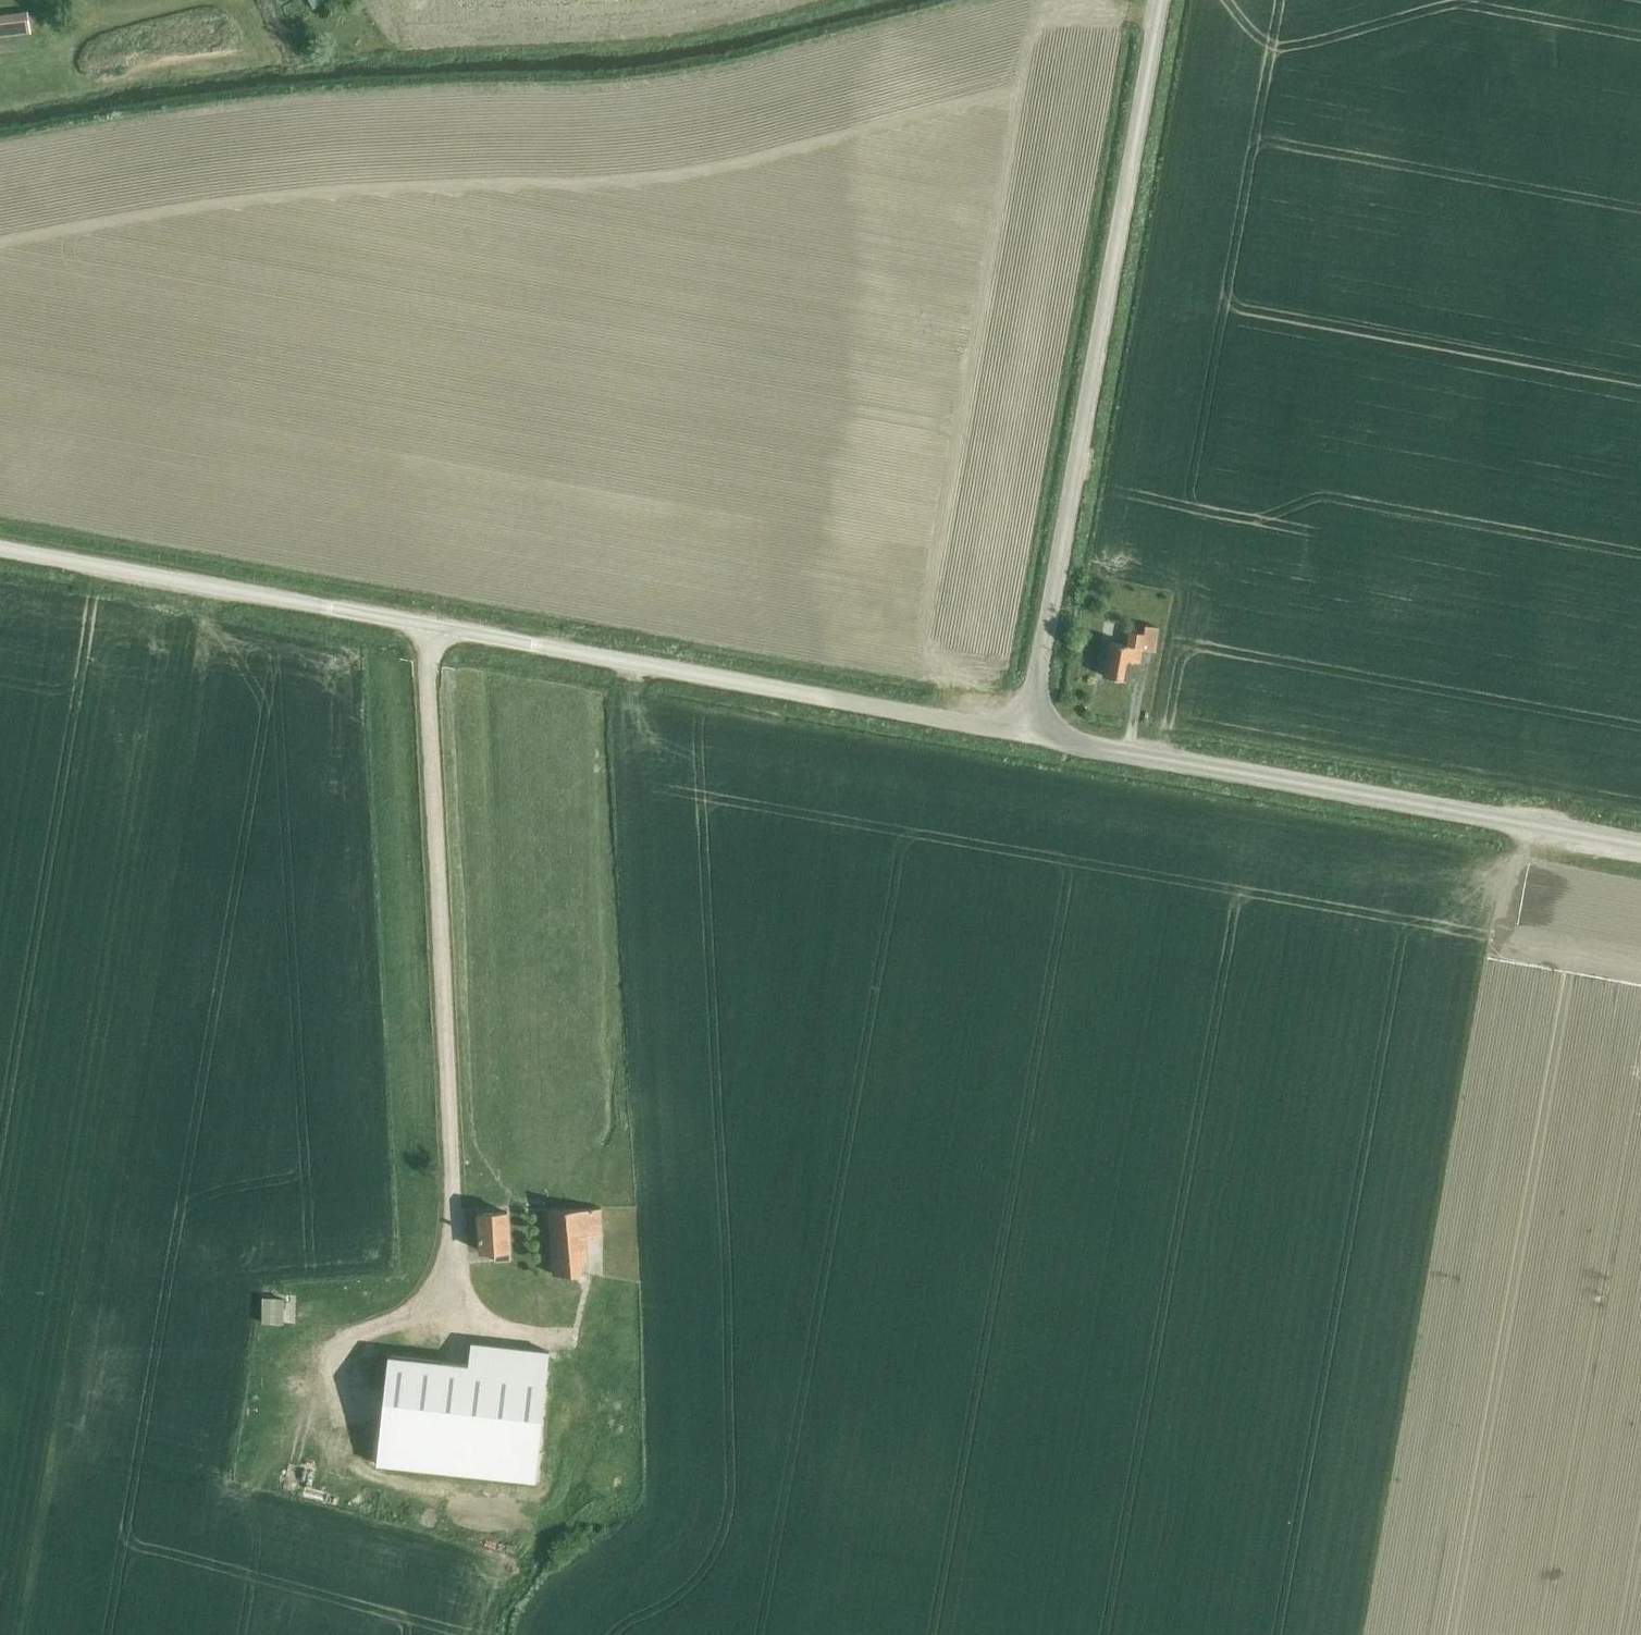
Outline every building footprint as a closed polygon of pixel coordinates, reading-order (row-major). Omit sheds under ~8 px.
[(0,15),(0,34),(30,31),(27,11),(0,15)] [(1153,651),(1157,627),(1144,625),(1143,633),(1129,631),(1127,645),(1108,641),(1102,675),(1129,680),(1132,661),(1139,662),(1141,649),(1153,651)] [(586,1236),(601,1235),(600,1208),(548,1209),(553,1274),(581,1273),(581,1258),(587,1258),(586,1236)] [(494,1260),(509,1259),(506,1211),(478,1213),(480,1251),(493,1250),(494,1260)] [(284,1324),(284,1299),(262,1298),(262,1324),(284,1324)] [(380,1436),(377,1465),(536,1482),(547,1375),(389,1358),(380,1436)]
